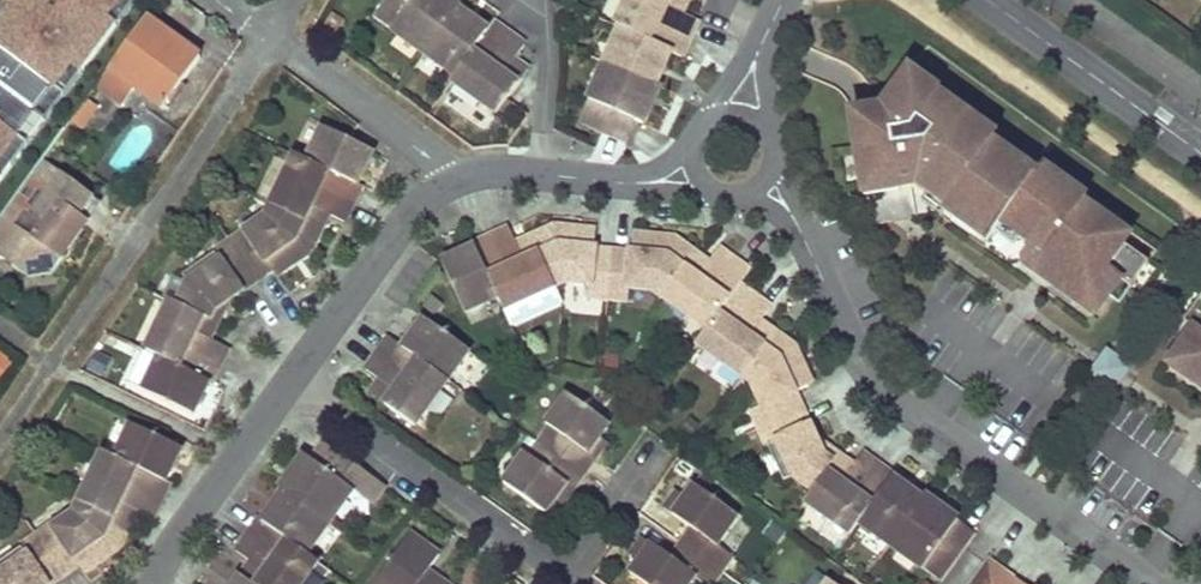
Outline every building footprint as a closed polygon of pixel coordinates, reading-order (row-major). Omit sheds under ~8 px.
[(370,19),(423,58),(455,14),(459,7),(449,0),(384,0),(370,19)] [(617,26),(620,27),(648,39),(656,22),(681,33),(689,14),(673,7),(664,3),(665,0),(628,0),(617,26)] [(455,14),(423,58),(453,79),(472,53),(487,64),(508,34),(493,23),(484,35),(455,14)] [(176,42),(144,19),(108,71),(96,87),(121,105),(133,88),(162,107),(193,64),(173,48),(176,42)] [(648,39),(620,27),(606,61),(655,82),(669,49),(674,51),(681,33),(656,22),(648,39)] [(472,53),(453,79),(451,82),(495,115),(523,76),(508,65),(522,44),(508,34),(487,64),(472,53)] [(198,58),(176,42),(173,48),(193,64),(198,58)] [(655,82),(606,61),(580,120),(627,140),(635,120),(643,123),(652,102),(642,98),(645,91),(650,93),(655,82)] [(850,116),(861,183),(896,177),(898,186),(945,204),(949,200),(992,231),(1000,220),(1030,241),(1023,251),(1026,262),(1037,269),(1046,256),(1059,265),(1049,279),(1076,298),(1079,294),(1098,307),(1120,277),(1132,285),(1150,260),(1122,240),(1126,234),(1082,202),(1086,196),(1041,163),(1033,174),(1004,153),(1006,150),(961,118),(963,115),(934,94),(939,88),(911,68),(886,102),(888,109),(866,113),(850,116)] [(642,98),(652,102),(660,84),(655,82),(650,93),(645,91),(642,98)] [(0,171),(0,220),(40,163),(64,130),(51,121),(52,117),(44,111),(0,171)] [(313,152),(323,131),(310,125),(299,146),(313,152)] [(313,152),(308,164),(327,174),(319,190),(353,207),(362,188),(357,186),(372,155),(349,143),(323,131),(313,152)] [(271,209),(296,158),(282,151),(258,203),(271,209)] [(308,164),(296,158),(271,209),(303,225),(305,220),(312,223),(317,211),(327,216),(345,224),(353,207),(319,190),(327,174),(308,164)] [(40,163),(0,220),(0,258),(1,256),(28,275),(54,269),(82,227),(75,222),(93,197),(40,163)] [(303,225),(271,209),(266,220),(246,233),(230,244),(256,282),(270,273),(272,276),(311,250),(322,227),(312,223),(305,220),(303,225)] [(246,233),(266,220),(260,210),(240,223),(246,233)] [(312,223),(322,227),(327,216),(317,211),(312,223)] [(488,279),(497,299),(503,313),(555,289),(539,255),(534,258),(532,251),(520,257),(516,247),(508,229),(489,238),(504,271),(488,279)] [(550,231),(527,242),(532,251),(534,258),(539,255),(555,289),(565,284),(588,288),(586,300),(607,301),(612,253),(591,251),(594,235),(550,231)] [(475,250),(442,265),(465,314),(497,299),(488,279),(504,271),(489,238),(472,245),(475,250)] [(612,253),(607,301),(626,303),(627,291),(651,294),(659,300),(683,268),(687,271),(691,266),(698,257),(679,244),(632,239),(631,255),(612,253)] [(532,251),(527,242),(516,247),(520,257),(532,251)] [(256,282),(230,244),(182,275),(187,283),(176,308),(207,323),(215,306),(219,307),(256,282)] [(683,268),(659,300),(705,333),(738,287),(748,272),(717,250),(707,264),(700,273),(691,266),(687,271),(683,268)] [(1046,256),(1037,269),(1049,279),(1059,265),(1046,256)] [(707,264),(698,257),(691,266),(700,273),(707,264)] [(1120,277),(1098,307),(1110,316),(1132,285),(1120,277)] [(705,333),(696,345),(742,377),(763,349),(758,346),(763,340),(752,332),(759,323),(769,309),(738,287),(705,333)] [(145,355),(169,304),(155,298),(131,348),(145,355)] [(1187,319),(1199,327),(1177,358),(1196,372),(1194,375),(1200,381),(1200,300),(1187,319)] [(176,308),(169,304),(145,355),(158,361),(177,370),(185,353),(218,369),(227,352),(199,339),(207,323),(176,308)] [(388,337),(375,355),(405,376),(417,360),(446,381),(467,351),(429,323),(408,351),(388,337)] [(763,340),(769,331),(759,323),(752,332),(763,340)] [(763,349),(742,377),(752,384),(761,406),(750,411),(758,429),(800,411),(792,393),(807,387),(788,344),(769,331),(763,340),(758,346),(763,349)] [(1120,355),(1106,345),(1096,359),(1085,374),(1099,384),(1114,395),(1125,380),(1135,366),(1120,355)] [(177,370),(158,361),(152,372),(142,394),(191,417),(207,384),(210,386),(218,369),(185,353),(177,370)] [(0,354),(0,379),(12,363),(0,354)] [(375,355),(365,369),(380,380),(389,387),(378,401),(412,426),(446,381),(417,360),(405,376),(375,355)] [(1172,365),(1191,379),(1194,375),(1196,372),(1177,358),(1172,365)] [(128,388),(142,394),(152,372),(139,366),(128,388)] [(369,394),(378,401),(389,387),(380,380),(369,394)] [(539,443),(576,469),(599,437),(608,425),(567,395),(546,424),(551,427),(539,443)] [(800,411),(758,429),(782,481),(791,477),(812,491),(827,469),(831,465),(815,453),(817,450),(812,439),(800,411)] [(131,429),(115,462),(136,472),(128,489),(161,504),(169,487),(164,485),(180,452),(131,429)] [(599,437),(576,469),(586,476),(609,444),(599,437)] [(827,469),(842,479),(851,466),(812,439),(817,450),(815,453),(831,465),(827,469)] [(524,454),(502,483),(543,513),(553,500),(576,469),(539,443),(529,458),(524,454)] [(341,486),(355,467),(323,445),(310,464),(303,459),(290,477),(298,483),(294,489),(289,486),(283,495),(327,527),(351,493),(341,486)] [(812,491),(804,502),(851,534),(858,524),(871,507),(855,496),(876,466),(859,454),(851,466),(842,479),(827,469),(812,491)] [(115,462),(103,456),(79,507),(112,523),(113,518),(121,522),(126,509),(136,514),(152,522),(161,504),(128,489),(136,472),(115,462)] [(871,507),(858,524),(888,544),(919,501),(890,480),(892,477),(876,466),(855,496),(871,507)] [(586,476),(576,469),(553,500),(563,507),(586,476)] [(294,489),(298,483),(290,477),(279,492),(283,495),(289,486),(294,489)] [(687,492),(672,513),(691,528),(698,533),(687,549),(719,571),(730,556),(716,545),(737,516),(693,484),(687,492)] [(664,508),(672,513),(687,492),(679,487),(664,508)] [(257,523),(246,538),(275,559),(286,544),(305,558),(327,527),(283,495),(261,525),(257,523)] [(919,501),(888,544),(941,582),(947,574),(975,534),(938,508),(935,512),(919,501)] [(112,523),(79,507),(74,518),(54,531),(48,522),(31,533),(62,578),(78,567),(82,573),(121,547),(131,526),(121,522),(113,518),(112,523)] [(121,522),(131,526),(136,514),(126,509),(121,522)] [(691,528),(679,544),(687,549),(698,533),(691,528)] [(31,533),(0,554),(0,583),(53,583),(62,578),(31,533)] [(439,556),(409,535),(375,583),(443,583),(434,577),(430,582),(423,578),(427,573),(439,556)] [(311,562),(305,558),(286,544),(275,559),(246,538),(246,539),(234,555),(249,565),(258,572),(250,583),(295,583),(311,562)] [(633,566),(648,545),(640,540),(625,560),(633,566)] [(679,544),(668,560),(675,565),(687,549),(679,544)] [(687,549),(675,565),(668,560),(648,545),(633,566),(628,573),(643,583),(687,583),(692,577),(702,583),(710,583),(719,571),(687,549)] [(975,583),(1001,583),(1006,577),(989,564),(975,583)] [(258,572),(249,565),(239,579),(246,583),(250,583),(258,572)] [(430,582),(434,577),(427,573),(423,578),(430,582)]
